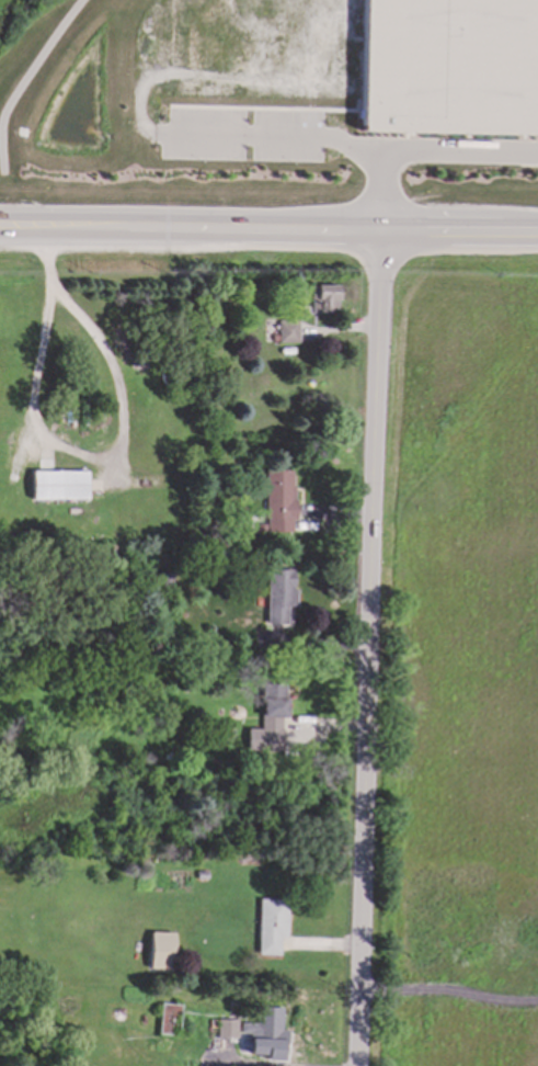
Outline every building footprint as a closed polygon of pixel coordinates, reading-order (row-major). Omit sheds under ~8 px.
[(359,133),(537,137),(537,0),(362,0),(359,133)] [(310,311),(337,313),(337,286),(310,286),(310,311)] [(298,343),(298,321),(277,322),(278,343),(298,343)] [(87,472),(32,473),(32,501),(87,500),(87,472)] [(266,472),(266,533),(291,533),(291,521),(295,521),(294,472),(266,472)] [(266,625),(288,626),(288,608),(295,608),(295,571),(267,571),(266,625)] [(281,733),(281,718),(285,719),(285,683),(262,683),(261,733),(281,733)] [(256,955),(279,956),(279,938),(286,938),(286,900),(257,900),(256,955)] [(173,971),(174,934),(150,933),(149,971),(173,971)] [(158,1034),(170,1035),(172,1017),(180,1018),(181,1006),(161,1003),(158,1034)] [(255,1042),(282,1042),(284,1009),(256,1008),(255,1024),(240,1024),(240,1033),(255,1034),(255,1042)] [(237,1021),(217,1021),(217,1039),(237,1039),(237,1021)]
